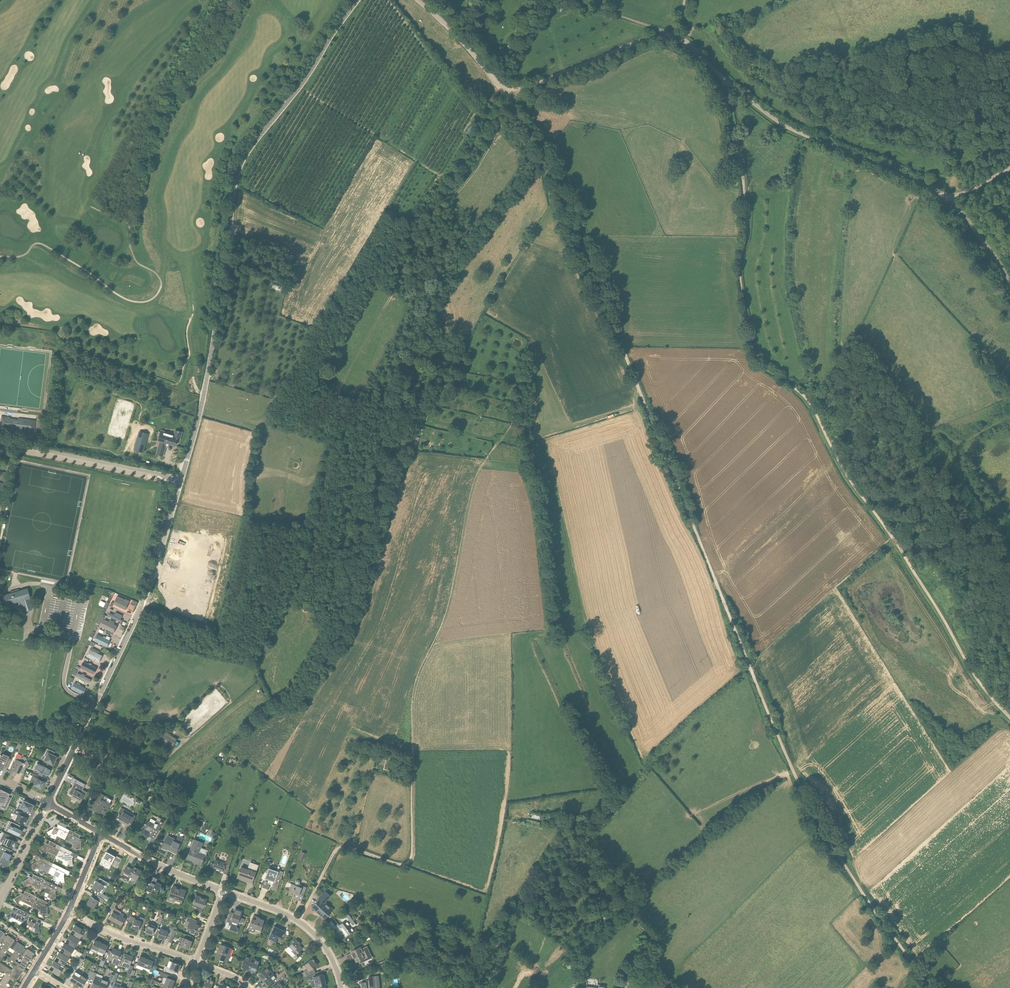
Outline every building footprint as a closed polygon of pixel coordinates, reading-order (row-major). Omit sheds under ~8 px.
[(962,176),(949,177),(950,186),(963,185),(962,176)] [(17,420),(10,419),(10,417),(1,416),(0,428),(9,429),(9,427),(17,428),(17,430),(34,432),(35,420),(18,418),(18,420),(17,420)] [(165,449),(165,448),(168,449),(170,445),(175,447),(177,440),(180,441),(182,433),(175,431),(174,436),(161,432),(159,438),(158,442),(160,442),(156,455),(162,457),(165,449)] [(140,434),(136,449),(143,452),(148,436),(140,434)] [(32,610),(32,609),(31,608),(29,599),(30,598),(29,594),(27,588),(19,591),(14,592),(4,595),(6,605),(21,601),(24,612),(32,610)] [(114,603),(127,610),(130,604),(117,598),(116,599),(115,602),(114,603)] [(106,617),(118,622),(123,609),(116,606),(114,609),(109,607),(108,610),(111,612),(110,614),(107,613),(106,617)] [(101,627),(114,633),(118,625),(106,619),(104,623),(102,621),(100,626),(99,626),(101,627)] [(93,641),(107,647),(109,643),(95,637),(93,641)] [(87,656),(99,663),(103,655),(99,653),(100,652),(91,647),(87,656)] [(95,674),(98,668),(85,662),(83,668),(95,674)] [(92,678),(79,673),(77,678),(89,683),(92,678)] [(88,688),(75,682),(72,689),(85,695),(88,688)] [(155,738),(172,748),(177,739),(171,736),(171,734),(165,731),(164,732),(160,730),(155,738)] [(53,755),(55,752),(47,749),(44,755),(46,756),(44,761),(53,765),(55,759),(56,757),(53,755)] [(0,755),(0,769),(3,770),(5,765),(8,766),(7,768),(12,758),(11,758),(11,759),(8,758),(9,757),(3,754),(2,756),(0,755)] [(17,758),(16,757),(16,756),(14,760),(15,761),(13,764),(12,763),(8,772),(15,776),(17,771),(23,774),(28,762),(26,761),(27,760),(27,759),(26,759),(26,758),(25,757),(24,757),(23,757),(22,757),(22,758),(21,759),(18,757),(17,758)] [(37,763),(34,768),(48,775),(50,770),(37,763)] [(38,787),(41,789),(44,782),(42,781),(43,778),(33,774),(29,782),(34,784),(33,785),(36,786),(35,787),(38,788),(38,787)] [(80,782),(77,780),(69,794),(75,797),(73,799),(80,803),(85,794),(81,792),(84,788),(85,784),(80,782)] [(3,805),(2,808),(6,810),(11,800),(7,799),(9,794),(0,789),(0,804),(3,805)] [(99,811),(105,814),(110,805),(102,800),(105,796),(100,793),(92,809),(95,811),(96,809),(100,811),(99,811)] [(19,803),(16,809),(24,813),(26,810),(29,812),(30,809),(31,810),(33,805),(28,803),(28,802),(26,801),(25,802),(23,801),(21,804),(19,803)] [(121,808),(118,813),(119,814),(116,819),(125,824),(124,827),(127,829),(130,824),(131,824),(135,817),(126,812),(127,811),(121,808)] [(23,816),(24,813),(16,809),(16,810),(15,809),(13,813),(17,815),(14,821),(24,825),(27,818),(23,816)] [(16,835),(18,836),(21,830),(19,829),(20,826),(9,821),(5,830),(9,832),(12,833),(14,834),(14,835),(15,835),(16,835)] [(150,837),(151,838),(156,829),(159,830),(163,822),(160,821),(158,824),(154,823),(154,824),(149,821),(145,824),(145,829),(141,832),(141,837),(145,839),(150,837)] [(64,840),(69,830),(57,824),(58,825),(56,829),(53,828),(47,832),(49,835),(48,836),(49,837),(50,836),(53,834),(64,840)] [(69,830),(64,840),(75,846),(76,849),(75,849),(75,850),(77,850),(77,849),(81,849),(80,842),(80,841),(78,840),(80,835),(81,836),(69,830)] [(12,848),(16,842),(10,839),(12,836),(3,832),(1,838),(3,839),(2,843),(7,846),(7,845),(12,848)] [(163,846),(162,847),(163,846),(170,849),(169,851),(176,854),(183,839),(178,836),(176,841),(168,836),(164,844),(163,846)] [(205,855),(199,853),(201,847),(203,843),(196,840),(192,850),(191,850),(187,858),(196,862),(196,863),(201,865),(202,861),(203,861),(204,860),(203,859),(205,855)] [(45,845),(39,849),(40,852),(41,854),(42,853),(45,851),(56,856),(61,847),(49,841),(50,841),(47,846),(45,845)] [(1,865),(7,868),(9,862),(8,862),(11,855),(9,854),(11,850),(2,846),(0,850),(0,858),(1,859),(0,861),(0,863),(2,864),(1,865)] [(72,852),(64,848),(61,847),(56,856),(67,862),(67,865),(67,867),(69,866),(72,865),(72,858),(69,857),(72,852)] [(106,851),(101,862),(104,863),(105,861),(111,865),(116,856),(106,851)] [(216,859),(214,864),(212,868),(220,871),(220,870),(224,871),(223,873),(227,874),(226,875),(227,875),(229,868),(228,868),(233,855),(229,853),(225,863),(216,859)] [(33,870),(36,868),(37,867),(48,873),(53,863),(41,857),(41,858),(39,863),(36,861),(36,862),(31,865),(32,869),(33,870),(34,870),(33,870)] [(53,863),(48,873),(57,877),(57,878),(58,879),(59,882),(58,882),(58,883),(60,883),(64,882),(64,875),(61,873),(63,869),(64,869),(53,863)] [(240,870),(237,878),(238,879),(238,878),(248,881),(247,882),(252,884),(258,865),(251,863),(248,870),(240,868),(239,870),(240,870)] [(141,871),(134,867),(133,869),(127,866),(121,877),(128,881),(130,876),(137,880),(141,871)] [(271,889),(276,891),(281,878),(282,874),(278,872),(278,871),(276,870),(275,872),(268,869),(265,877),(265,879),(268,880),(267,883),(264,882),(262,887),(267,889),(270,881),(272,882),(272,881),(274,882),(271,889)] [(28,884),(39,890),(44,880),(33,874),(33,875),(31,879),(28,878),(22,882),(24,885),(25,887),(25,886),(28,884)] [(157,895),(161,884),(157,882),(157,884),(155,883),(157,879),(152,876),(146,890),(157,895)] [(44,880),(39,890),(50,895),(50,899),(50,900),(52,900),(52,899),(56,899),(55,892),(53,890),(55,886),(56,886),(44,880)] [(292,884),(289,891),(296,894),(294,899),(301,902),(307,887),(303,886),(303,885),(300,884),(300,882),(299,881),(298,880),(296,881),(295,883),(296,884),(295,885),(292,884)] [(96,890),(100,892),(104,885),(96,881),(94,884),(95,885),(93,888),(92,888),(96,890)] [(180,888),(173,886),(171,892),(168,900),(173,902),(174,898),(182,901),(186,892),(184,891),(182,891),(182,889),(182,890),(179,889),(180,888)] [(31,907),(36,896),(24,891),(25,891),(22,896),(20,895),(14,899),(16,902),(15,902),(16,904),(17,903),(20,901),(31,907)] [(324,919),(334,910),(326,902),(331,896),(325,891),(319,898),(321,899),(320,900),(319,899),(311,908),(315,912),(317,911),(320,913),(325,918),(324,919)] [(101,893),(99,896),(105,900),(108,901),(110,898),(103,894),(101,893)] [(197,895),(196,895),(195,900),(194,904),(200,906),(198,912),(201,913),(205,904),(207,899),(206,899),(197,896),(197,895)] [(43,916),(48,915),(47,908),(45,907),(47,902),(47,903),(47,902),(38,898),(37,901),(35,900),(36,897),(36,896),(31,907),(42,913),(42,916),(42,917),(44,917),(43,916)] [(97,899),(91,896),(86,904),(94,908),(98,901),(102,904),(105,900),(99,896),(97,899)] [(115,922),(119,915),(121,912),(116,909),(116,908),(114,907),(117,903),(114,902),(110,908),(113,910),(112,911),(113,912),(109,918),(115,922)] [(12,917),(23,923),(27,913),(16,907),(16,908),(14,913),(12,911),(12,912),(6,915),(8,918),(7,919),(8,920),(9,919),(12,917)] [(243,911),(239,910),(235,908),(233,915),(230,914),(230,913),(226,922),(230,923),(231,921),(238,923),(243,911)] [(39,925),(36,924),(39,919),(27,913),(23,923),(34,928),(34,932),(34,933),(36,933),(36,932),(39,932),(39,925)] [(347,936),(350,933),(354,930),(352,928),(356,925),(348,914),(340,919),(343,922),(339,925),(340,928),(339,929),(341,928),(348,938),(348,937),(347,936)] [(119,915),(115,922),(122,926),(126,919),(119,915)] [(132,927),(139,930),(140,926),(143,927),(146,919),(140,916),(139,920),(135,919),(135,918),(131,916),(130,918),(129,921),(133,923),(132,927)] [(262,926),(264,920),(259,918),(260,917),(257,916),(256,920),(252,919),(248,931),(254,933),(255,930),(255,929),(261,931),(263,926),(262,926)] [(185,925),(188,927),(187,930),(194,933),(195,930),(197,930),(199,926),(195,924),(196,920),(189,917),(187,921),(185,925)] [(145,932),(152,935),(155,927),(148,924),(147,928),(146,927),(145,932)] [(76,932),(73,936),(77,938),(80,940),(83,934),(80,932),(82,929),(75,925),(72,930),(73,930),(76,932)] [(330,929),(334,934),(339,931),(335,925),(330,929)] [(161,929),(157,937),(165,940),(166,936),(167,936),(167,934),(170,936),(173,929),(174,927),(170,926),(168,932),(161,929)] [(284,931),(274,926),(268,939),(275,942),(279,934),(282,935),(284,931)] [(77,938),(73,936),(70,934),(67,939),(70,941),(68,945),(74,948),(77,943),(80,940),(77,938)] [(4,935),(0,940),(0,955),(3,957),(5,954),(9,948),(14,942),(15,940),(8,936),(7,937),(4,935)] [(184,938),(181,946),(190,949),(190,948),(191,946),(192,945),(191,945),(192,944),(191,944),(192,941),(184,938)] [(301,944),(296,939),(287,949),(290,952),(289,953),(292,956),(295,954),(296,955),(303,948),(299,945),(301,944)] [(102,943),(95,940),(91,948),(98,951),(102,943)] [(17,944),(14,942),(9,948),(15,951),(10,958),(5,954),(3,957),(13,964),(15,961),(19,954),(23,948),(24,948),(25,947),(18,942),(18,943),(17,944)] [(63,954),(66,956),(69,957),(72,952),(74,948),(68,945),(65,943),(61,948),(62,948),(65,950),(63,954)] [(102,943),(98,951),(105,954),(108,946),(102,943)] [(232,949),(220,944),(218,951),(229,955),(232,949)] [(366,946),(361,949),(360,947),(351,951),(352,953),(346,955),(349,961),(354,958),(356,962),(359,961),(359,963),(371,957),(366,946)] [(13,964),(15,966),(21,970),(23,971),(35,954),(28,949),(28,950),(27,951),(24,948),(23,948),(19,954),(24,958),(20,964),(15,961),(13,964)] [(109,950),(108,954),(114,957),(112,963),(119,966),(121,960),(118,959),(121,952),(113,948),(112,951),(109,950)] [(229,955),(218,951),(215,958),(227,962),(229,955)] [(69,957),(66,956),(63,954),(59,952),(56,957),(57,957),(60,959),(57,962),(64,966),(69,957)] [(304,952),(296,960),(298,962),(306,954),(304,952)] [(132,960),(133,957),(126,954),(124,962),(130,964),(132,960)] [(137,964),(144,967),(147,959),(146,958),(144,957),(140,956),(137,964)] [(246,956),(242,967),(249,970),(253,958),(246,956)] [(249,970),(255,972),(259,961),(253,958),(249,970)] [(307,969),(304,971),(306,976),(314,973),(312,969),(318,965),(313,958),(304,965),(307,969)] [(154,961),(147,959),(144,967),(150,969),(149,971),(152,972),(153,969),(155,966),(152,965),(154,961)] [(58,976),(62,970),(64,966),(57,962),(54,961),(51,966),(55,967),(52,971),(49,969),(49,970),(58,976)] [(164,969),(166,970),(166,971),(173,973),(174,970),(178,972),(181,965),(176,963),(172,962),(171,966),(168,965),(167,967),(165,966),(164,969)] [(21,970),(15,966),(12,971),(0,963),(0,970),(6,974),(11,977),(16,981),(20,974),(19,973),(21,970)] [(268,967),(258,975),(263,981),(272,972),(268,967)] [(70,980),(76,984),(81,975),(75,971),(72,977),(70,980)] [(93,972),(91,978),(94,980),(93,983),(92,986),(96,987),(99,987),(102,979),(96,977),(97,973),(93,972)] [(168,975),(161,972),(160,976),(167,978),(164,984),(172,987),(175,981),(174,981),(172,980),(167,978),(168,975)] [(277,978),(272,972),(263,981),(268,986),(277,978)] [(316,987),(326,984),(323,975),(316,976),(316,973),(314,973),(306,976),(307,980),(313,978),(316,987)] [(11,977),(6,974),(0,982),(0,987),(6,987),(4,986),(11,977)] [(87,979),(81,975),(76,984),(82,987),(84,984),(87,979)] [(361,987),(375,987),(374,976),(369,977),(369,982),(361,983),(361,987)] [(214,981),(206,978),(202,987),(211,987),(214,981)] [(102,979),(99,987),(106,987),(109,982),(102,979)]
